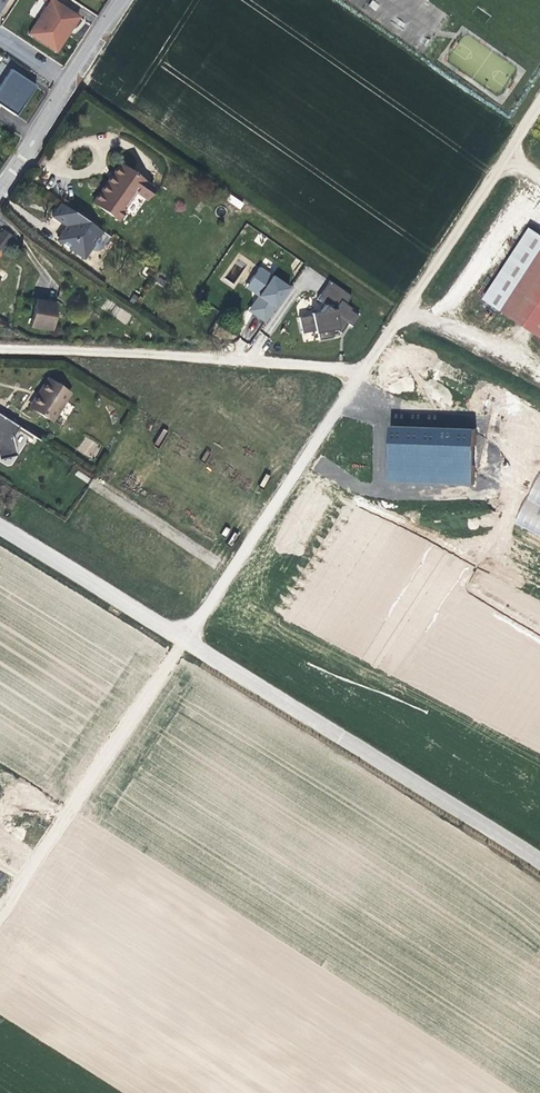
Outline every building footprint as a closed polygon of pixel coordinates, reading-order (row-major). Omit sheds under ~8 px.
[(65,33),(63,31),(74,14),(52,0),(47,0),(26,33),(53,51),(65,33)] [(63,31),(65,33),(70,25),(76,16),(74,14),(63,31)] [(0,86),(0,104),(17,115),(19,113),(23,106),(37,86),(12,69),(0,86)] [(106,185),(93,205),(115,220),(133,191),(143,199),(150,188),(119,166),(106,185)] [(230,194),(226,200),(239,209),(243,203),(230,194)] [(67,226),(62,231),(89,250),(95,251),(101,250),(110,237),(61,204),(52,216),(67,226)] [(501,269),(519,282),(539,250),(539,235),(528,227),(501,269)] [(0,232),(0,249),(2,250),(11,235),(2,229),(0,232)] [(89,250),(62,231),(60,234),(56,238),(82,258),(89,250)] [(501,269),(482,299),(539,336),(539,250),(519,282),(501,269)] [(267,324),(292,288),(261,266),(245,288),(258,296),(248,311),(267,324)] [(320,297),(327,301),(324,311),(302,315),(305,331),(312,330),(319,329),(321,338),(336,335),(334,328),(341,327),(346,319),(354,322),(360,313),(347,305),(353,293),(330,280),(320,297)] [(53,327),(57,301),(47,299),(37,298),(33,324),(53,327)] [(110,315),(127,324),(132,314),(114,305),(110,315)] [(32,408),(53,421),(71,393),(48,379),(39,392),(41,394),(32,408)] [(39,392),(30,406),(32,408),(41,394),(39,392)] [(20,426),(0,413),(0,456),(4,458),(14,455),(17,451),(13,437),(20,426)] [(474,485),(475,428),(387,426),(386,484),(474,485)] [(513,526),(539,539),(539,470),(513,526)] [(365,650),(368,667),(380,664),(376,648),(365,650)]
